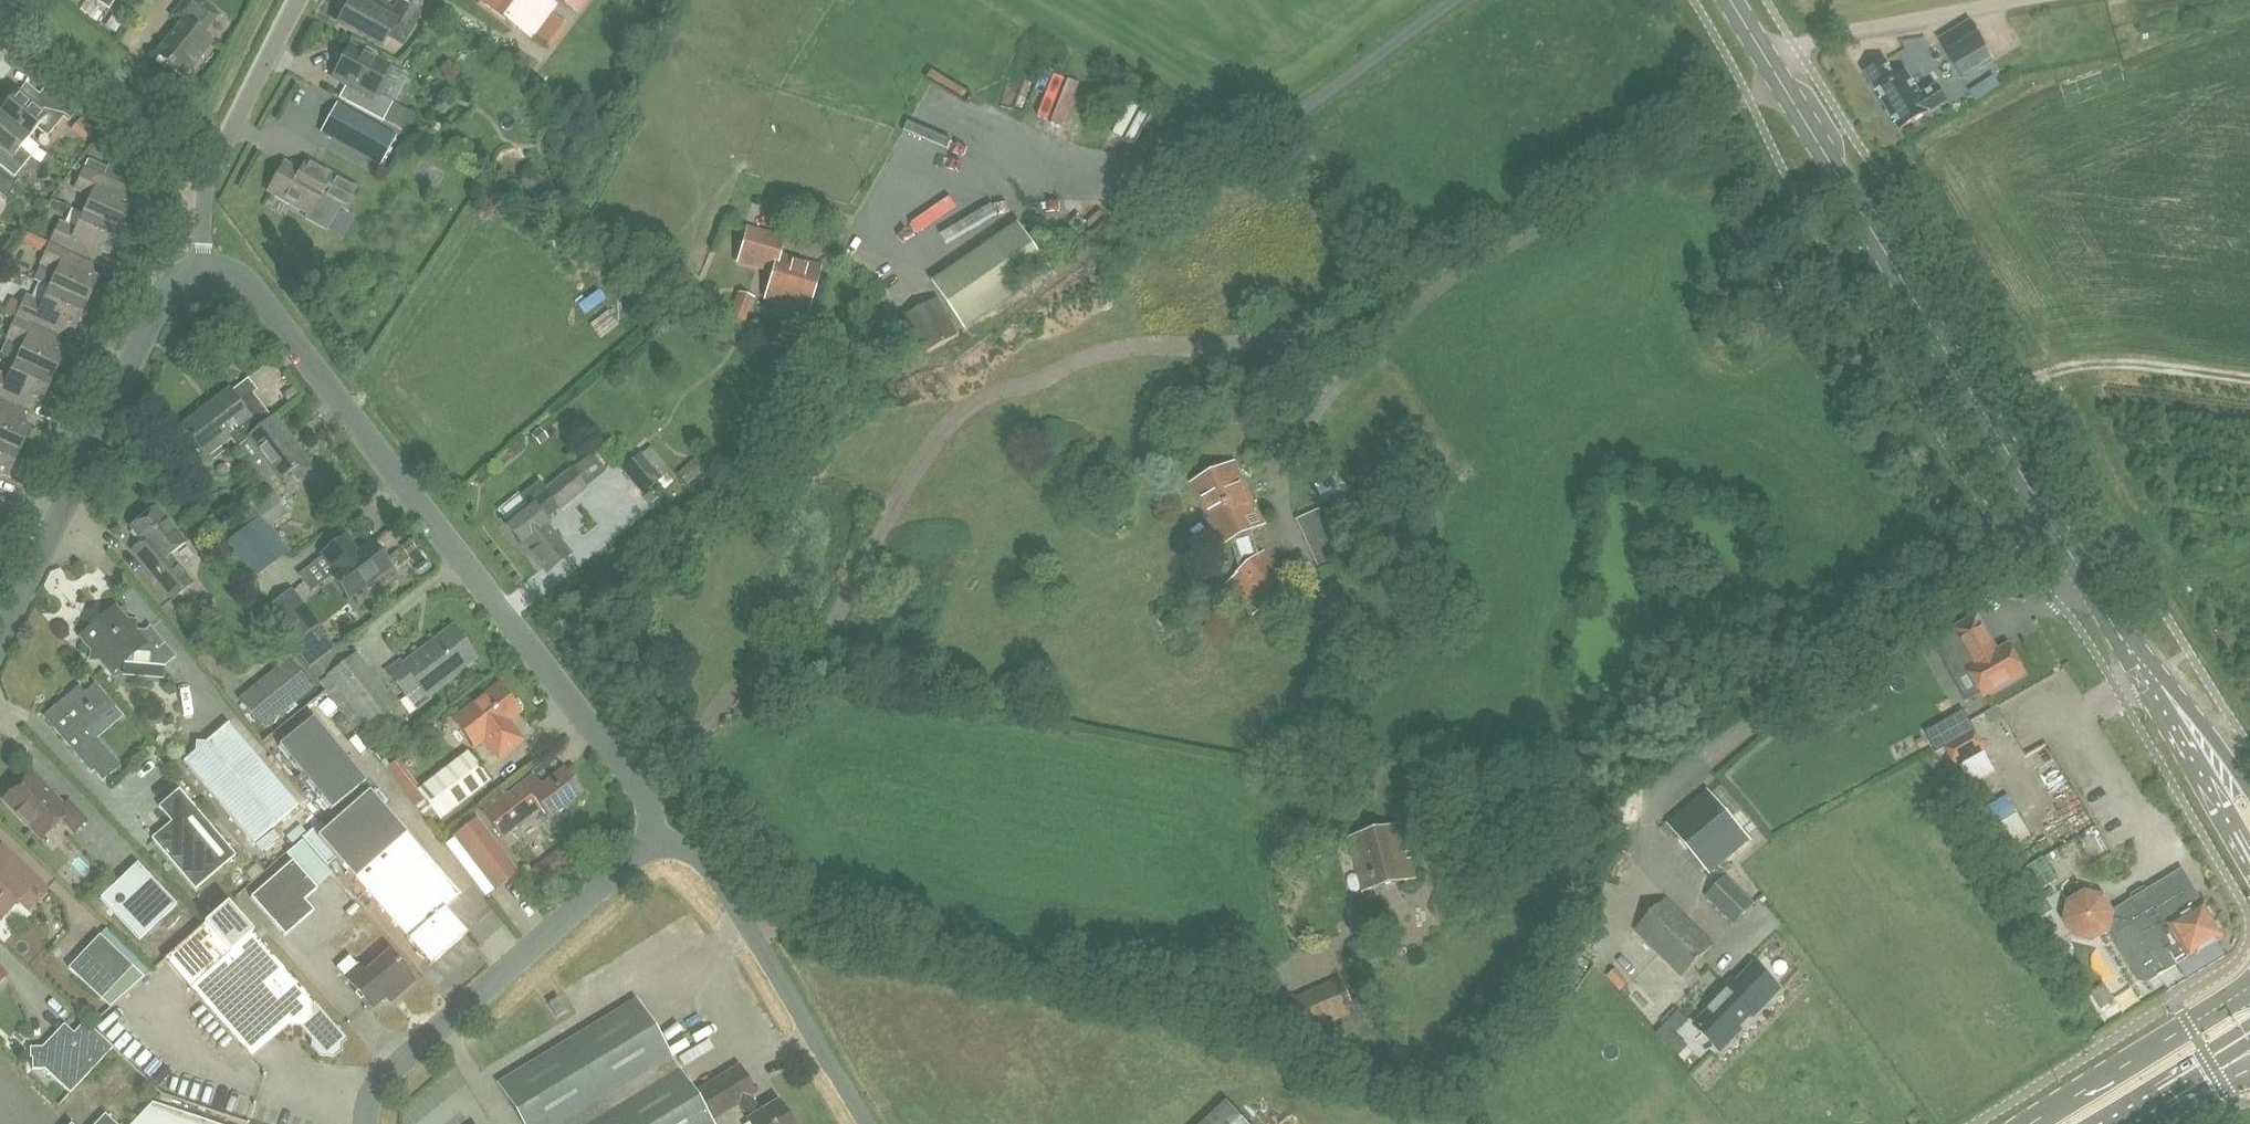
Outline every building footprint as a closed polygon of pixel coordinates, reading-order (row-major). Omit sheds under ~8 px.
[(109,10),(115,0),(94,0),(109,10)] [(219,15),(201,0),(184,0),(171,16),(181,24),(155,56),(183,78),(212,42),(203,34),(219,15)] [(403,46),(428,0),(399,0),(392,11),(388,9),(385,16),(356,0),(351,0),(346,9),(340,6),(334,18),(339,21),(337,24),(380,48),(386,36),(403,46)] [(491,9),(520,29),(541,0),(497,0),(491,9)] [(553,12),(536,35),(543,40),(552,47),(569,25),(562,19),(553,12)] [(1971,21),(1941,40),(1955,62),(1985,44),(1971,21)] [(362,52),(350,46),(333,78),(350,87),(351,92),(345,103),(383,122),(393,103),(381,97),(386,87),(385,82),(382,80),(389,67),(376,60),(377,58),(376,54),(367,49),(363,50),(362,52)] [(1882,66),(1868,74),(1901,129),(1930,111),(1930,112),(1947,102),(1938,86),(1921,96),(1906,72),(1891,81),(1882,66)] [(29,138),(37,128),(48,136),(64,116),(69,120),(75,113),(50,92),(45,100),(44,99),(36,109),(16,93),(0,112),(0,114),(29,138)] [(396,135),(338,103),(322,133),(380,165),(396,135)] [(0,114),(0,149),(2,150),(0,153),(0,166),(14,177),(29,160),(19,151),(22,147),(29,138),(0,114)] [(105,193),(110,181),(123,187),(129,172),(114,151),(103,177),(84,169),(75,189),(91,197),(83,213),(120,230),(131,205),(105,193)] [(359,189),(337,176),(330,188),(286,163),(269,192),(309,214),(306,218),(327,230),(340,207),(347,210),(359,189)] [(6,199),(17,185),(0,171),(0,193),(6,199)] [(108,255),(120,230),(83,213),(76,230),(60,223),(50,243),(90,261),(96,249),(108,255)] [(1052,269),(1020,222),(933,282),(966,329),(1052,269)] [(739,262),(766,269),(773,271),(766,298),(809,309),(820,268),(778,257),(783,239),(747,230),(739,262)] [(85,273),(90,261),(50,243),(41,264),(57,271),(50,287),(86,304),(97,279),(85,273)] [(657,274),(652,281),(662,288),(667,281),(657,274)] [(75,329),(86,304),(50,287),(42,304),(26,297),(17,317),(43,329),(48,317),(75,329)] [(939,298),(902,317),(921,355),(959,335),(939,298)] [(744,327),(750,308),(733,303),(727,321),(744,327)] [(56,335),(43,329),(17,317),(8,338),(24,345),(16,362),(52,378),(64,353),(51,347),(56,335)] [(52,378),(16,362),(8,378),(0,374),(0,399),(9,403),(15,391),(41,403),(52,378)] [(270,421),(270,420),(250,394),(255,390),(246,379),(182,428),(201,453),(226,433),(237,447),(249,438),(248,438),(270,421)] [(9,403),(0,399),(0,444),(19,452),(30,427),(4,415),(9,403)] [(311,469),(305,460),(273,418),(270,420),(270,421),(248,438),(249,438),(237,447),(269,488),(291,471),(297,479),(303,480),(311,474),(311,469)] [(19,452),(0,444),(0,474),(7,477),(19,452)] [(639,457),(621,473),(641,497),(660,481),(639,457)] [(1261,555),(1250,532),(1266,525),(1236,462),(1193,483),(1223,545),(1233,541),(1241,571),(1234,577),(1235,578),(1228,583),(1254,616),(1261,610),(1262,611),(1293,587),(1266,552),(1261,555)] [(548,524),(549,523),(545,519),(585,484),(569,466),(544,487),(537,480),(521,494),(528,502),(504,523),(524,546),(526,544),(549,571),(572,551),(548,524)] [(250,514),(252,516),(258,524),(265,532),(283,519),(268,500),(250,514)] [(192,583),(178,566),(170,556),(184,544),(155,508),(130,528),(150,552),(140,561),(172,600),(192,583)] [(249,578),(250,579),(276,559),(275,558),(250,526),(224,546),(250,578),(249,578)] [(346,538),(323,556),(336,571),(332,574),(333,575),(350,597),(351,596),(387,568),(388,567),(371,544),(369,545),(370,545),(358,554),(347,539),(346,538)] [(272,607),(297,640),(317,625),(291,592),(272,607)] [(93,626),(81,637),(92,650),(91,659),(100,660),(112,673),(124,662),(133,663),(134,654),(135,653),(150,654),(149,665),(165,666),(176,656),(150,626),(145,631),(134,630),(115,607),(103,618),(93,617),(93,626)] [(1983,697),(2024,674),(2008,646),(1998,653),(1977,616),(1932,641),(1948,671),(1964,662),(1983,697)] [(430,699),(427,695),(476,658),(452,627),(403,665),(407,669),(393,680),(416,710),(430,699)] [(369,728),(396,706),(356,654),(328,676),(369,728)] [(288,661),(240,700),(263,727),(311,688),(288,661)] [(103,781),(120,766),(86,727),(112,704),(95,684),(85,692),(79,686),(43,716),(91,773),(94,771),(103,781)] [(474,746),(482,740),(484,739),(499,758),(522,740),(507,721),(518,713),(498,686),(462,714),(454,720),(474,746)] [(1986,715),(1991,724),(2003,718),(1998,709),(1986,715)] [(278,746),(331,811),(366,783),(313,718),(278,746)] [(1935,752),(1954,742),(1943,723),(1925,734),(1935,752)] [(254,843),(275,826),(298,806),(227,724),(184,761),(254,843)] [(1946,746),(1957,766),(1984,751),(1972,731),(1946,746)] [(490,782),(468,752),(417,791),(440,820),(490,782)] [(502,837),(516,826),(540,807),(549,819),(581,794),(563,771),(541,788),(533,777),(484,814),(502,837)] [(73,832),(80,826),(87,819),(69,800),(62,806),(32,774),(4,800),(41,839),(61,819),(73,832)] [(1722,786),(1713,794),(1743,829),(1752,822),(1722,786)] [(1751,839),(1746,834),(1708,789),(1668,823),(1710,873),(1751,839)] [(369,791),(317,837),(431,966),(467,934),(445,909),(461,895),(369,791)] [(170,826),(153,840),(195,890),(235,856),(210,826),(193,806),(183,793),(163,810),(174,822),(170,826)] [(518,873),(481,826),(476,819),(453,837),(495,892),(518,873)] [(1413,877),(1400,826),(1400,825),(1353,837),(1366,889),(1413,877)] [(317,889),(316,888),(330,874),(301,841),(286,854),(292,861),(251,898),(285,936),(313,911),(304,901),(317,889)] [(559,849),(531,870),(536,877),(542,886),(571,865),(559,849)] [(2016,874),(2030,897),(2057,880),(2043,858),(2016,874)] [(137,863),(100,898),(140,940),(177,905),(137,863)] [(7,912),(18,900),(28,910),(47,889),(25,868),(14,879),(0,865),(0,906),(7,912)] [(2206,903),(2204,904),(2184,869),(2150,889),(2152,893),(2135,903),(2133,899),(2114,911),(2105,895),(2086,890),(2070,900),(2066,918),(2075,935),(2094,939),(2109,930),(2138,979),(2148,982),(2178,964),(2178,965),(2219,940),(2222,930),(2206,903)] [(1734,923),(1755,903),(1726,876),(1706,896),(1734,923)] [(1666,898),(1635,930),(1683,977),(1714,944),(1666,898)] [(2054,912),(2047,901),(2035,908),(2042,919),(2054,912)] [(347,1040),(252,932),(227,904),(164,959),(189,988),(249,1055),(287,1021),(301,1022),(316,1039),(315,1046),(321,1052),(332,1053),(347,1040)] [(100,935),(68,968),(101,1000),(133,967),(100,935)] [(1746,1005),(1761,989),(1743,971),(1717,998),(1720,1001),(1696,1025),(1722,1050),(1735,1036),(1732,1033),(1753,1012),(1746,1005)] [(1297,998),(1310,1030),(1355,1011),(1341,979),(1297,998)] [(2104,985),(2092,993),(2101,1009),(2114,1001),(2104,985)] [(558,998),(548,1004),(557,1017),(566,1011),(558,998)] [(711,1121),(739,1105),(748,1120),(748,1121),(750,1123),(792,1123),(779,1102),(760,1113),(751,1097),(756,1094),(738,1066),(694,1093),(680,1070),(679,1071),(670,1057),(672,1057),(636,999),(498,1084),(523,1123),(713,1123),(711,1121)] [(1678,1011),(1672,1018),(1682,1027),(1688,1021),(1678,1011)] [(70,1093),(102,1059),(113,1048),(86,1022),(63,1046),(54,1038),(43,1050),(32,1050),(33,1070),(45,1070),(70,1093)] [(1231,1101),(1205,1123),(1251,1123),(1231,1101)] [(153,1103),(133,1123),(215,1123),(153,1103)] [(105,1114),(96,1123),(116,1123),(105,1114)]
